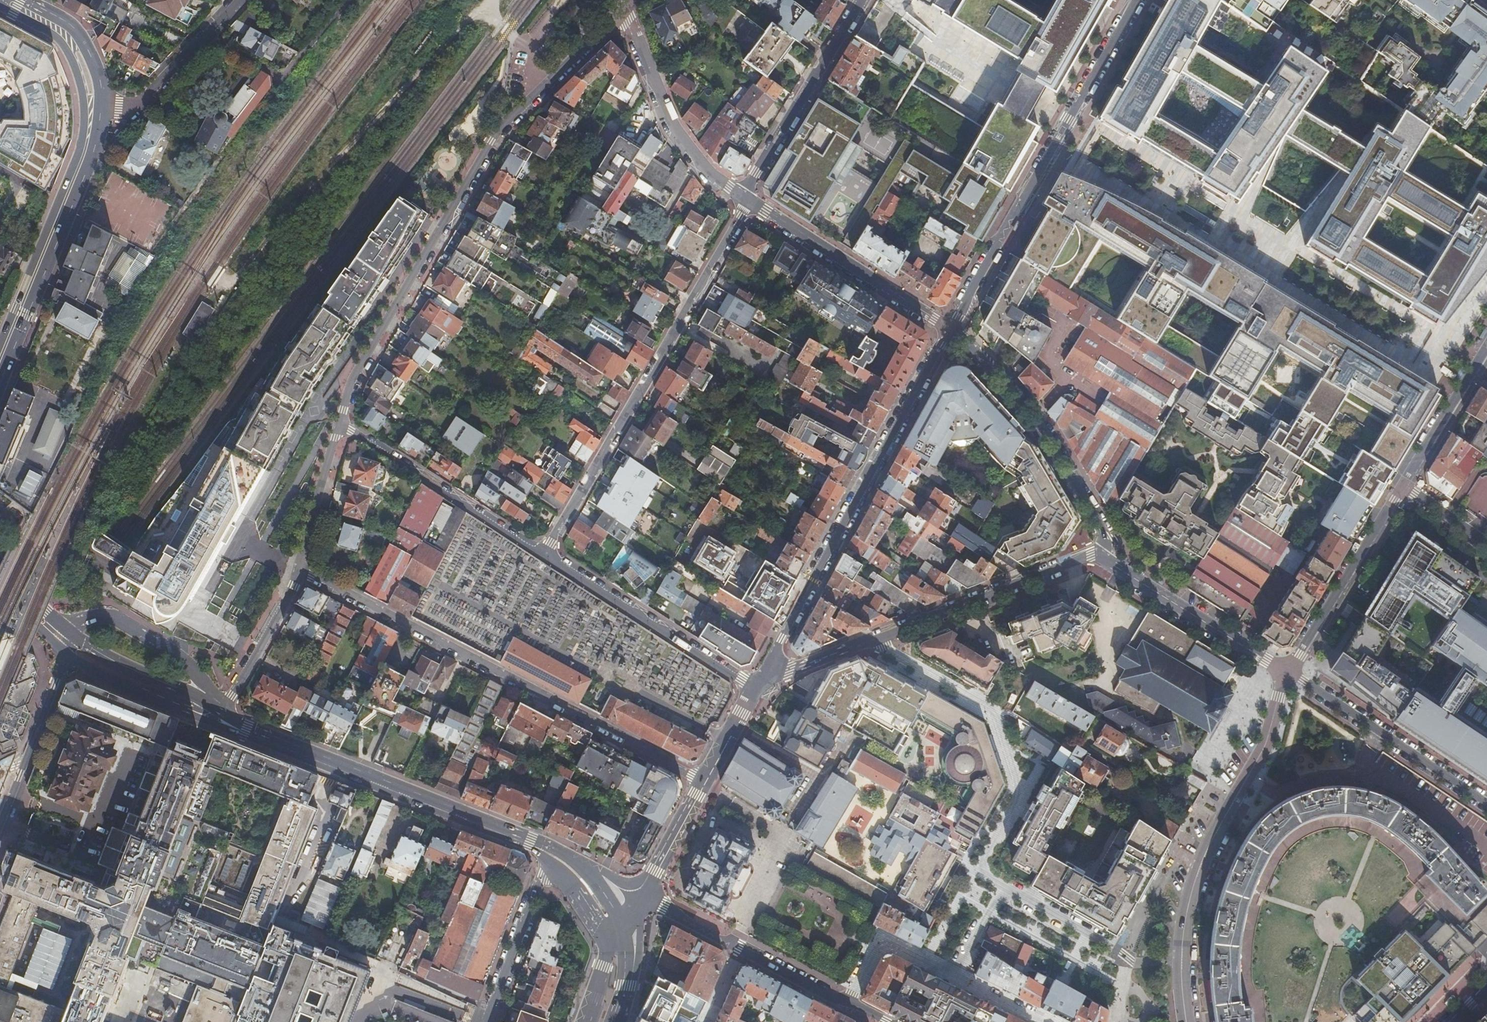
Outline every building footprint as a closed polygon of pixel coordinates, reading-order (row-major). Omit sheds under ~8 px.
[(84,18),(86,15),(101,23),(99,26),(92,28),(93,29),(103,34),(110,38),(116,28),(118,23),(104,16),(89,8),(89,7),(85,5),(74,0),(66,0),(62,7),(84,18)] [(104,16),(108,8),(113,0),(93,0),(89,7),(89,8),(104,16)] [(185,24),(189,18),(183,14),(191,0),(149,0),(147,4),(185,24)] [(665,7),(675,27),(692,19),(681,0),(677,0),(665,7)] [(793,39),(797,42),(803,35),(806,37),(807,35),(809,33),(815,37),(823,24),(812,16),(812,15),(791,0),(763,0),(762,2),(781,17),(775,26),(781,31),(793,39)] [(829,29),(838,13),(844,4),(838,0),(821,0),(812,15),(812,16),(823,24),(829,29)] [(929,6),(930,4),(941,11),(940,12),(942,14),(942,13),(952,19),(951,20),(953,21),(954,20),(963,26),(965,28),(965,27),(975,33),(974,34),(976,35),(977,34),(986,40),(986,41),(988,42),(988,41),(998,47),(997,48),(999,49),(1000,48),(1009,54),(1009,55),(1011,56),(1011,55),(1020,60),(1014,70),(1018,72),(1000,105),(996,102),(982,126),(910,83),(888,118),(1010,191),(1019,175),(1037,143),(1030,139),(1038,127),(1025,119),(1038,97),(1044,87),(1049,90),(1050,89),(1054,91),(1057,86),(1058,87),(1058,85),(1063,75),(1064,75),(1065,73),(1068,68),(1070,63),(1071,63),(1072,61),(1071,61),(1077,51),(1078,51),(1082,44),(1081,43),(1087,33),(1088,34),(1089,32),(1088,32),(1094,22),(1096,20),(1095,20),(1101,10),(1101,11),(1102,9),(1102,8),(1103,5),(1104,6),(1105,4),(1104,3),(1106,0),(1054,0),(1042,22),(1034,17),(1035,17),(1033,15),(1033,16),(1023,10),(1023,9),(1022,8),(1021,9),(1011,3),(1012,2),(1010,1),(1010,2),(1006,0),(919,0),(929,6)] [(1411,179),(1405,175),(1406,174),(1403,172),(1430,127),(1405,110),(1390,133),(1376,125),(1371,132),(1373,133),(1364,148),(1363,150),(1361,148),(1362,147),(1361,146),(1360,148),(1349,141),(1350,140),(1350,139),(1349,141),(1338,135),(1339,133),(1338,132),(1339,131),(1332,126),(1331,128),(1326,125),(1325,126),(1314,120),(1316,118),(1315,118),(1314,119),(1303,112),(1304,111),(1303,110),(1302,112),(1300,111),(1327,71),(1289,45),(1262,85),(1194,45),(1220,0),(1168,0),(1159,14),(1162,16),(1159,22),(1121,89),(1116,87),(1100,115),(1099,117),(1097,120),(1103,123),(1138,144),(1142,137),(1155,145),(1160,148),(1166,152),(1172,155),(1178,159),(1183,162),(1190,166),(1195,169),(1203,174),(1199,181),(1201,182),(1201,183),(1225,197),(1229,191),(1238,197),(1282,132),(1288,136),(1287,138),(1288,138),(1289,137),(1300,143),(1299,145),(1300,144),(1311,150),(1310,152),(1311,152),(1312,151),(1322,157),(1321,158),(1322,159),(1323,159),(1323,160),(1324,158),(1334,164),(1333,166),(1334,166),(1335,165),(1346,171),(1345,173),(1346,173),(1347,172),(1349,173),(1348,175),(1347,175),(1353,179),(1345,191),(1341,198),(1333,212),(1328,209),(1327,209),(1305,245),(1307,247),(1332,262),(1334,259),(1345,266),(1343,269),(1344,270),(1347,265),(1348,263),(1356,268),(1355,270),(1356,270),(1357,269),(1368,275),(1367,277),(1368,276),(1379,282),(1378,284),(1379,284),(1380,283),(1391,289),(1390,291),(1391,290),(1402,296),(1401,298),(1402,298),(1403,297),(1410,301),(1409,303),(1410,303),(1407,307),(1410,309),(1409,310),(1434,325),(1438,318),(1443,320),(1468,289),(1466,287),(1475,275),(1480,269),(1486,260),(1486,194),(1485,198),(1477,193),(1466,210),(1464,209),(1463,211),(1458,207),(1459,206),(1458,205),(1457,207),(1446,200),(1447,199),(1447,198),(1445,200),(1435,193),(1436,192),(1435,191),(1434,193),(1423,186),(1424,185),(1423,184),(1422,186),(1412,179),(1413,178),(1412,177),(1411,179)] [(1228,4),(1265,29),(1271,20),(1255,8),(1260,0),(1230,0),(1228,4)] [(1279,10),(1285,0),(1265,0),(1279,10)] [(1309,5),(1335,23),(1352,0),(1312,0),(1309,5)] [(1451,28),(1450,29),(1468,43),(1471,39),(1474,41),(1476,53),(1473,56),(1469,53),(1456,72),(1458,73),(1454,79),(1452,77),(1444,88),(1442,88),(1441,88),(1440,88),(1439,89),(1438,90),(1438,91),(1432,87),(1431,89),(1414,77),(1416,75),(1410,70),(1419,58),(1407,49),(1408,47),(1406,48),(1399,42),(1398,44),(1387,35),(1375,51),(1394,64),(1392,65),(1394,66),(1388,75),(1406,88),(1408,87),(1416,93),(1405,110),(1430,127),(1442,111),(1463,127),(1471,117),(1468,115),(1476,104),(1475,103),(1486,87),(1486,14),(1482,10),(1480,12),(1474,7),(1469,4),(1470,2),(1467,0),(1403,0),(1412,7),(1413,5),(1437,23),(1439,20),(1451,28)] [(711,23),(711,24),(720,32),(736,9),(725,1),(716,16),(711,23)] [(665,7),(664,4),(648,12),(656,27),(655,28),(663,44),(672,39),(671,37),(678,33),(675,27),(665,7)] [(115,6),(110,18),(121,23),(126,11),(115,6)] [(242,14),(236,20),(248,26),(252,28),(259,15),(247,8),(242,14)] [(703,12),(711,23),(716,16),(710,8),(703,12)] [(4,61),(2,65),(6,70),(12,77),(16,85),(19,92),(22,102),(24,111),(24,120),(3,120),(1,123),(0,123),(0,165),(44,191),(63,159),(55,154),(56,151),(57,151),(61,140),(62,128),(63,118),(62,109),(61,97),(58,88),(54,75),(57,74),(48,57),(54,46),(0,18),(0,59),(4,61)] [(248,26),(236,20),(229,27),(243,35),(248,26)] [(120,31),(114,41),(135,52),(148,59),(152,50),(130,38),(132,36),(129,34),(131,30),(122,25),(118,23),(116,28),(120,31)] [(770,23),(743,60),(764,74),(766,76),(793,39),(781,31),(775,26),(770,23)] [(243,35),(239,43),(249,49),(249,50),(261,56),(262,55),(270,60),(280,43),(252,28),(248,26),(243,35)] [(103,34),(93,29),(97,40),(101,35),(103,34)] [(170,30),(162,44),(173,50),(185,38),(170,30)] [(101,35),(97,40),(100,47),(104,59),(111,46),(124,53),(119,61),(144,74),(145,74),(148,76),(159,65),(148,59),(135,52),(114,41),(110,39),(110,38),(103,34),(101,35)] [(880,53),(853,37),(833,71),(828,79),(854,95),(857,91),(851,86),(871,53),(878,57),(880,53)] [(605,67),(614,75),(621,64),(621,65),(626,56),(610,41),(592,58),(574,75),(587,83),(589,84),(602,72),(601,71),(605,67)] [(899,48),(891,59),(891,60),(898,65),(906,52),(899,48)] [(632,96),(640,83),(635,72),(635,73),(621,65),(621,64),(614,75),(610,83),(624,91),(632,96)] [(195,141),(219,154),(270,86),(269,85),(267,75),(262,72),(250,88),(245,85),(226,111),(223,115),(223,114),(222,114),(221,113),(220,113),(219,113),(219,114),(218,114),(217,114),(217,115),(216,115),(216,116),(209,113),(195,141)] [(764,74),(755,86),(772,99),(781,87),(766,76),(764,74)] [(564,85),(581,95),(587,83),(574,75),(567,82),(564,85)] [(678,75),(669,89),(686,100),(690,92),(694,85),(678,75)] [(854,95),(828,79),(796,131),(765,182),(775,190),(772,194),(770,198),(845,246),(850,249),(891,184),(898,172),(910,179),(903,191),(899,198),(904,201),(928,216),(961,235),(963,231),(963,230),(981,240),(999,208),(995,205),(1003,191),(1008,194),(1010,191),(888,118),(854,96),(854,95)] [(755,86),(753,84),(734,108),(751,121),(757,114),(760,116),(772,99),(755,86)] [(574,107),(581,95),(564,85),(559,90),(554,95),(562,101),(574,107)] [(734,108),(726,101),(698,141),(712,160),(735,175),(742,173),(750,159),(732,148),(734,145),(736,146),(740,140),(743,142),(748,135),(750,136),(756,125),(751,121),(734,108)] [(563,130),(573,113),(554,102),(549,111),(551,112),(546,120),(557,127),(563,130)] [(693,103),(681,118),(682,119),(696,129),(708,114),(693,103)] [(590,117),(604,125),(607,119),(594,111),(590,117)] [(557,127),(546,120),(539,116),(526,134),(534,138),(532,141),(530,141),(526,149),(531,152),(545,160),(551,148),(545,145),(557,127)] [(167,126),(150,117),(141,133),(158,142),(167,126)] [(618,135),(622,128),(609,121),(578,174),(590,181),(618,135)] [(651,160),(656,153),(662,142),(658,140),(660,136),(655,126),(640,149),(639,151),(651,160)] [(552,148),(563,130),(557,127),(545,145),(551,148),(552,148)] [(158,142),(141,133),(140,132),(122,166),(140,175),(158,142)] [(626,171),(639,151),(640,149),(618,135),(590,181),(580,197),(600,209),(626,171)] [(514,178),(515,179),(531,152),(526,149),(515,143),(499,170),(514,178)] [(687,168),(679,157),(679,158),(674,167),(674,168),(671,174),(650,162),(651,160),(639,151),(626,171),(661,192),(663,188),(673,194),(687,168)] [(560,168),(562,164),(553,159),(551,163),(560,168)] [(486,192),(500,200),(514,178),(499,170),(486,192)] [(666,206),(673,194),(663,188),(661,192),(626,171),(600,209),(637,231),(642,224),(617,209),(633,185),(640,189),(666,206)] [(1186,290),(1241,324),(1263,287),(1203,251),(1182,238),(1184,234),(1168,225),(1160,220),(1146,213),(1139,209),(1134,206),(1127,203),(1113,196),(1074,180),(1074,179),(1061,174),(1053,187),(1053,186),(1047,196),(1042,203),(1050,208),(1047,212),(1021,259),(1046,275),(1069,289),(1100,238),(1148,267),(1145,272),(1146,273),(1139,284),(1138,283),(1137,284),(1139,285),(1132,296),(1131,294),(1130,295),(1132,296),(1125,307),(1123,306),(1116,318),(1155,343),(1209,377),(1220,358),(1165,324),(1169,318),(1169,319),(1170,318),(1169,318),(1176,307),(1177,307),(1176,306),(1183,295),(1183,296),(1184,295),(1183,295),(1186,290)] [(703,188),(693,175),(681,196),(694,203),(703,188)] [(891,184),(850,249),(879,268),(892,276),(902,260),(908,250),(903,247),(901,252),(889,244),(885,245),(883,243),(881,239),(868,231),(871,227),(870,226),(871,224),(880,229),(895,207),(899,209),(904,201),(899,198),(903,191),(891,184)] [(480,218),(502,230),(506,221),(511,223),(514,217),(510,214),(513,208),(514,207),(500,200),(486,192),(477,210),(483,213),(480,218)] [(408,203),(399,196),(318,303),(348,325),(350,326),(351,327),(373,296),(403,256),(420,233),(424,222),(426,215),(425,214),(410,202),(408,203)] [(600,209),(580,197),(578,196),(562,223),(583,235),(588,226),(595,230),(592,237),(623,255),(637,231),(600,209)] [(685,204),(678,200),(668,218),(674,221),(685,204)] [(705,219),(691,211),(692,210),(689,208),(684,217),(687,218),(682,226),(696,234),(705,219)] [(717,222),(707,216),(705,219),(696,234),(682,226),(679,224),(667,246),(694,261),(717,222)] [(953,247),(961,235),(928,216),(921,228),(938,237),(935,243),(951,252),(953,247)] [(505,260),(514,245),(517,237),(502,230),(480,218),(478,217),(466,237),(491,251),(505,260)] [(655,241),(653,245),(663,251),(666,245),(667,246),(679,224),(674,221),(668,218),(662,228),(655,241)] [(654,223),(647,236),(655,241),(662,228),(654,223)] [(58,279),(49,301),(56,304),(58,301),(64,304),(55,321),(64,326),(62,329),(77,338),(79,335),(88,339),(103,313),(84,303),(113,235),(92,225),(83,248),(73,243),(63,266),(73,270),(68,283),(58,279)] [(767,241),(746,229),(745,229),(734,248),(756,261),(761,251),(765,253),(769,245),(766,244),(767,241)] [(955,274),(976,239),(963,231),(961,235),(953,247),(959,250),(955,256),(950,253),(941,267),(955,274)] [(555,232),(547,244),(560,251),(567,240),(555,232)] [(464,235),(445,268),(464,280),(475,287),(491,262),(486,259),(491,251),(466,237),(464,235)] [(783,241),(769,266),(780,272),(782,268),(790,273),(795,277),(793,280),(800,285),(815,262),(806,256),(792,247),(783,241)] [(24,259),(15,253),(14,255),(0,247),(0,273),(3,274),(8,265),(17,271),(24,259)] [(111,281),(131,290),(148,257),(129,247),(111,281)] [(902,260),(892,276),(902,283),(915,291),(924,297),(934,281),(934,280),(936,276),(934,275),(932,279),(917,270),(922,261),(917,257),(911,266),(902,260)] [(1005,342),(1026,307),(1035,293),(1046,275),(1021,259),(1009,280),(993,306),(983,322),(1000,337),(1004,341),(1005,342)] [(675,261),(665,280),(681,290),(690,275),(682,270),(684,267),(675,261)] [(836,275),(815,262),(800,285),(796,292),(808,299),(807,300),(820,309),(835,318),(847,326),(848,325),(865,336),(866,335),(872,325),(884,306),(880,304),(853,287),(836,275)] [(950,295),(960,278),(955,274),(941,267),(936,276),(934,280),(934,281),(924,297),(938,306),(945,304),(950,295)] [(453,299),(464,280),(445,268),(433,287),(453,299)] [(782,268),(780,272),(787,277),(790,273),(782,268)] [(576,276),(570,272),(566,277),(557,292),(564,296),(576,276)] [(1176,387),(1190,365),(1155,343),(1116,318),(1069,289),(1046,275),(1035,293),(1070,315),(1069,316),(1086,326),(1063,362),(1110,392),(1100,409),(1077,395),(1075,399),(1073,397),(1068,394),(1063,395),(1048,413),(1056,422),(1067,403),(1068,404),(1071,405),(1146,452),(1164,422),(1147,412),(1152,405),(1161,411),(1176,387)] [(664,305),(669,296),(645,283),(640,291),(643,293),(664,305)] [(1425,420),(1440,395),(1412,378),(1413,376),(1405,371),(1388,361),(1381,356),(1376,354),(1369,349),(1264,285),(1263,287),(1241,324),(1238,328),(1237,329),(1238,329),(1231,340),(1231,339),(1230,340),(1231,341),(1224,351),(1223,351),(1223,352),(1224,352),(1220,358),(1209,377),(1247,400),(1253,389),(1251,388),(1253,385),(1255,387),(1255,386),(1253,385),(1260,374),(1261,375),(1262,374),(1260,373),(1267,362),(1268,363),(1269,363),(1267,362),(1274,351),(1275,352),(1278,346),(1323,374),(1320,379),(1321,380),(1315,391),(1313,390),(1312,390),(1314,391),(1308,402),(1306,401),(1305,402),(1307,403),(1302,411),(1300,410),(1299,410),(1324,426),(1330,416),(1331,417),(1329,415),(1336,405),(1338,406),(1338,405),(1336,404),(1343,393),(1344,394),(1347,389),(1392,416),(1380,436),(1379,436),(1368,454),(1394,470),(1396,467),(1395,467),(1401,458),(1414,435),(1415,436),(1420,429),(1425,420)] [(557,292),(550,288),(541,303),(548,307),(557,292)] [(748,304),(753,295),(741,288),(736,297),(748,304)] [(728,292),(722,303),(751,319),(757,309),(748,304),(736,297),(728,292)] [(660,312),(664,305),(643,293),(640,298),(636,306),(633,311),(653,324),(657,317),(655,316),(658,310),(660,312)] [(436,305),(445,311),(451,303),(438,294),(433,303),(436,305)] [(451,337),(461,321),(445,311),(436,305),(433,303),(429,300),(419,315),(444,331),(451,337)] [(214,308),(202,301),(183,333),(195,340),(214,308)] [(282,438),(283,437),(284,437),(285,437),(287,434),(288,431),(287,429),(288,428),(305,398),(307,397),(309,395),(311,392),(310,390),(311,389),(328,364),(329,363),(331,363),(332,361),(334,358),(334,355),(349,334),(346,332),(350,326),(348,325),(318,303),(273,369),(260,391),(257,389),(225,447),(253,463),(262,468),(265,469),(265,468),(282,438)] [(548,307),(541,303),(530,322),(537,326),(548,307)] [(751,319),(722,303),(716,313),(745,329),(751,319)] [(906,320),(884,306),(872,325),(897,341),(899,340),(900,339),(901,340),(903,344),(902,347),(899,345),(898,346),(880,378),(899,389),(904,379),(926,340),(925,335),(924,332),(906,320)] [(1039,315),(1026,307),(1005,342),(1018,353),(1031,364),(1050,331),(1035,322),(1039,315)] [(716,313),(707,308),(698,324),(702,326),(697,333),(709,340),(717,324),(726,329),(725,331),(770,357),(776,347),(745,329),(716,313)] [(835,318),(820,309),(818,312),(833,321),(835,318)] [(443,333),(444,331),(419,315),(410,328),(411,329),(407,335),(411,338),(429,350),(430,351),(435,345),(443,333)] [(650,354),(653,349),(625,333),(595,315),(584,333),(599,343),(603,345),(628,361),(630,362),(638,367),(641,369),(650,354)] [(653,349),(657,342),(645,335),(650,328),(633,318),(625,333),(653,349)] [(530,322),(528,321),(524,327),(533,333),(535,329),(537,326),(530,322)] [(594,386),(603,374),(586,363),(535,329),(533,333),(523,350),(518,358),(544,375),(551,365),(534,354),(537,349),(594,386)] [(866,335),(865,336),(855,352),(858,353),(860,349),(863,351),(859,357),(857,358),(853,355),(850,360),(849,361),(852,362),(862,368),(866,362),(868,363),(872,361),(876,353),(876,349),(874,348),(878,342),(866,335)] [(820,343),(809,337),(802,348),(796,358),(801,361),(808,365),(820,343)] [(419,365),(429,350),(411,338),(401,353),(418,365),(419,365)] [(712,351),(695,341),(685,357),(685,358),(702,368),(712,351)] [(599,343),(591,355),(594,358),(603,345),(599,343)] [(523,350),(514,344),(510,353),(518,358),(523,350)] [(591,355),(586,363),(611,379),(616,372),(620,374),(628,361),(603,345),(594,358),(591,355)] [(842,356),(830,349),(827,356),(839,362),(842,356)] [(430,351),(429,350),(419,365),(430,373),(436,363),(438,365),(442,359),(430,351)] [(405,382),(418,365),(401,353),(394,363),(397,365),(392,373),(404,382),(405,382)] [(783,379),(795,359),(785,353),(779,365),(776,363),(766,381),(774,385),(778,388),(783,379)] [(685,358),(676,373),(688,381),(697,388),(707,371),(702,368),(685,358)] [(628,361),(620,374),(622,376),(630,362),(628,361)] [(821,372),(808,365),(801,361),(789,382),(804,391),(809,393),(821,372)] [(892,403),(899,389),(880,378),(877,376),(867,370),(862,368),(852,362),(849,367),(856,371),(855,374),(877,385),(869,399),(888,410),(892,403)] [(867,370),(877,376),(881,370),(870,364),(867,370)] [(1053,384),(1031,364),(1018,378),(1027,389),(1038,401),(1053,384)] [(1183,391),(1185,387),(1196,369),(1190,365),(1176,387),(1183,391)] [(676,373),(666,366),(656,382),(654,386),(661,392),(674,400),(688,381),(676,373)] [(944,371),(902,447),(919,457),(920,457),(934,466),(950,442),(960,448),(970,446),(975,439),(1003,469),(1003,468),(1007,463),(1023,438),(1017,433),(1013,429),(1015,426),(964,367),(954,369),(944,371)] [(1194,393),(1205,374),(1199,370),(1196,369),(1185,387),(1194,393)] [(397,391),(404,382),(392,373),(387,370),(380,380),(376,377),(370,387),(369,388),(385,399),(392,388),(397,391)] [(603,374),(594,386),(605,394),(611,384),(613,381),(611,379),(603,374)] [(621,404),(629,391),(615,382),(613,385),(607,395),(621,404)] [(385,416),(393,403),(385,399),(369,388),(370,387),(365,384),(363,390),(370,395),(365,402),(370,406),(385,416)] [(558,395),(562,387),(563,387),(557,384),(553,391),(558,395)] [(1465,410),(1482,420),(1483,421),(1485,418),(1486,420),(1486,416),(1486,415),(1486,414),(1486,391),(1480,386),(1467,407),(1465,410)] [(1291,472),(1299,458),(1268,439),(1209,402),(1202,398),(1194,393),(1185,387),(1183,391),(1174,406),(1186,413),(1183,419),(1191,424),(1188,429),(1211,444),(1219,448),(1228,454),(1231,449),(1240,455),(1243,449),(1255,455),(1261,454),(1261,452),(1268,456),(1269,460),(1261,473),(1267,477),(1261,487),(1279,498),(1283,497),(1285,493),(1283,491),(1285,486),(1291,489),(1299,477),(1291,472)] [(0,420),(0,479),(21,426),(22,427),(34,397),(13,388),(0,420)] [(558,395),(553,391),(547,400),(553,404),(554,405),(556,407),(562,398),(558,395)] [(826,403),(809,393),(804,391),(800,400),(808,404),(807,405),(846,427),(851,417),(841,412),(832,407),(830,410),(824,407),(826,403)] [(674,400),(661,392),(658,397),(660,398),(654,407),(657,409),(668,416),(676,402),(674,400)] [(1202,398),(1209,402),(1211,397),(1205,393),(1202,398)] [(878,427),(888,410),(869,399),(861,413),(845,404),(841,412),(851,417),(858,421),(876,431),(878,427)] [(1092,482),(1110,512),(1116,502),(1131,476),(1146,452),(1071,405),(1068,404),(1067,403),(1056,422),(1092,482)] [(1168,415),(1161,411),(1152,405),(1147,412),(1164,422),(1168,415)] [(386,417),(385,416),(370,406),(368,408),(365,413),(360,420),(377,430),(381,425),(385,417),(386,417)] [(31,449),(51,457),(67,414),(47,407),(31,449)] [(668,416),(657,409),(643,432),(660,443),(664,446),(678,422),(674,420),(668,416)] [(1299,458),(1310,439),(1316,442),(1325,427),(1324,426),(1299,410),(1295,420),(1293,419),(1289,426),(1280,420),(1268,439),(1299,458)] [(515,425),(522,415),(517,412),(510,421),(515,425)] [(861,459),(867,448),(849,438),(800,412),(799,414),(796,419),(792,416),(787,425),(792,427),(789,432),(788,434),(855,470),(861,459)] [(473,449),(483,434),(455,416),(445,431),(473,449)] [(587,459),(599,441),(594,437),(596,433),(584,426),(574,418),(568,428),(578,434),(566,453),(584,464),(587,459)] [(848,483),(855,470),(788,434),(759,418),(756,424),(784,441),(805,453),(824,464),(825,462),(833,467),(828,476),(846,487),(848,483)] [(870,443),(876,431),(858,421),(849,438),(867,448),(870,443)] [(1469,444),(1482,453),(1486,446),(1486,424),(1483,421),(1469,444)] [(643,432),(632,424),(626,434),(619,445),(643,462),(652,449),(655,451),(660,443),(643,432)] [(423,443),(407,431),(398,444),(415,455),(423,443)] [(1428,483),(1452,500),(1481,454),(1482,453),(1469,444),(1452,432),(1426,474),(1427,479),(1428,483)] [(1009,557),(1023,566),(1058,553),(1071,535),(1073,532),(1081,521),(1046,465),(1042,459),(1038,454),(1034,447),(1029,439),(1024,436),(1023,438),(1007,463),(1021,473),(1023,476),(1021,477),(1024,483),(1021,485),(1035,509),(1033,513),(1023,528),(1002,537),(995,548),(997,549),(1004,554),(1009,557)] [(731,467),(736,460),(708,441),(705,445),(710,448),(697,468),(720,484),(731,467)] [(736,457),(742,447),(734,442),(728,452),(736,457)] [(570,492),(571,489),(558,480),(540,469),(502,444),(501,446),(495,458),(499,461),(506,465),(510,459),(516,463),(517,462),(525,464),(518,474),(533,483),(544,491),(563,503),(570,492)] [(558,480),(571,461),(566,457),(553,449),(545,444),(540,453),(547,457),(540,469),(558,480)] [(253,463),(225,447),(170,544),(169,544),(165,551),(167,552),(159,564),(135,551),(134,552),(102,533),(98,539),(92,548),(93,549),(117,564),(116,565),(116,566),(115,567),(115,569),(116,570),(116,571),(117,572),(118,573),(114,581),(112,585),(117,588),(121,590),(150,606),(161,612),(166,615),(174,600),(175,601),(177,601),(178,600),(178,599),(179,598),(179,597),(178,596),(177,596),(179,593),(191,600),(226,537),(265,469),(262,468),(253,463)] [(894,462),(917,477),(921,472),(914,467),(919,457),(902,447),(895,459),(894,462)] [(1361,450),(1346,475),(1343,474),(1338,483),(1343,486),(1373,505),(1385,485),(1394,470),(1368,454),(1361,450)] [(455,476),(461,468),(436,451),(430,460),(455,476)] [(210,456),(204,453),(183,480),(193,486),(210,456)] [(608,513),(629,527),(659,476),(626,454),(619,466),(610,460),(603,473),(612,478),(596,505),(608,513)] [(358,482),(357,487),(370,491),(373,481),(377,482),(383,478),(385,472),(382,466),(378,464),(378,463),(359,458),(352,480),(358,482)] [(492,473),(499,461),(495,458),(488,470),(492,473)] [(916,484),(920,478),(917,477),(894,462),(892,465),(886,475),(900,485),(905,489),(910,480),(916,484)] [(945,473),(934,466),(926,479),(939,487),(947,475),(945,473)] [(525,495),(533,483),(518,474),(512,469),(504,481),(525,495)] [(28,470),(18,491),(31,498),(42,477),(28,470)] [(488,470),(481,482),(487,486),(497,493),(499,489),(520,502),(525,495),(504,481),(495,475),(492,473),(488,470)] [(1486,492),(1486,472),(1483,470),(1467,497),(1480,505),(1486,492)] [(1184,472),(1180,473),(1202,487),(1201,483),(1184,472)] [(1183,547),(1202,558),(1219,532),(1189,513),(1189,508),(1202,487),(1180,473),(1179,473),(1167,493),(1161,495),(1131,476),(1116,502),(1122,507),(1135,515),(1133,518),(1132,520),(1148,530),(1164,540),(1181,550),(1181,549),(1183,547)] [(910,502),(915,495),(905,489),(900,485),(886,475),(879,488),(870,504),(888,516),(901,495),(904,497),(904,498),(910,502)] [(839,500),(846,487),(828,476),(819,494),(836,504),(839,500)] [(357,487),(336,481),(334,490),(349,492),(343,514),(363,520),(370,491),(357,487)] [(499,494),(497,493),(487,486),(481,482),(475,494),(492,506),(494,502),(499,494)] [(431,489),(421,483),(410,503),(421,508),(431,489)] [(729,486),(726,490),(733,494),(735,490),(729,486)] [(1343,486),(1335,500),(1321,524),(1329,529),(1350,543),(1362,524),(1365,519),(1369,512),(1373,505),(1343,486)] [(740,500),(718,487),(714,492),(719,495),(716,500),(721,503),(726,506),(733,510),(740,500)] [(1278,498),(1279,498),(1261,487),(1256,495),(1249,491),(1245,498),(1238,510),(1277,534),(1293,509),(1285,504),(1277,506),(1275,502),(1278,498)] [(180,488),(161,520),(174,528),(189,502),(181,498),(185,491),(180,488)] [(945,515),(947,516),(956,502),(935,488),(926,502),(945,515)] [(561,506),(563,503),(544,491),(541,497),(559,509),(561,506)] [(501,506),(505,498),(499,494),(494,502),(501,506)] [(828,520),(836,504),(819,494),(807,513),(825,524),(828,520)] [(1234,507),(1238,510),(1245,498),(1242,495),(1234,507)] [(716,500),(711,497),(704,507),(697,518),(696,519),(707,525),(708,523),(719,506),(721,503),(716,500)] [(522,523),(528,514),(505,498),(501,506),(500,507),(522,523)] [(976,515),(984,520),(993,504),(987,500),(984,506),(982,505),(976,515)] [(454,508),(441,502),(440,503),(429,525),(428,526),(441,533),(443,529),(454,508)] [(936,529),(945,515),(926,502),(917,516),(915,518),(907,513),(909,510),(900,505),(892,518),(910,530),(917,535),(925,522),(936,529)] [(873,548),(892,518),(888,516),(870,504),(862,519),(853,536),(873,549),(873,548)] [(460,508),(455,505),(454,508),(443,529),(441,533),(432,549),(443,555),(466,512),(460,508)] [(1135,515),(1122,507),(1120,510),(1133,518),(1135,515)] [(1288,541),(1277,534),(1238,510),(1234,507),(1219,532),(1202,558),(1200,561),(1184,586),(1214,605),(1239,621),(1239,620),(1249,604),(1275,563),(1288,541)] [(823,529),(825,524),(807,513),(804,511),(794,531),(815,543),(823,529)] [(624,544),(633,530),(629,527),(608,513),(604,518),(602,517),(597,525),(607,532),(624,544)] [(593,531),(576,519),(568,534),(576,539),(574,542),(574,547),(583,553),(586,547),(590,542),(597,547),(603,537),(607,532),(597,525),(593,531)] [(356,551),(362,528),(341,522),(337,534),(338,534),(336,542),(336,543),(337,545),(338,546),(356,551)] [(428,526),(429,525),(423,522),(417,532),(423,535),(428,526)] [(939,537),(942,532),(936,529),(925,522),(917,535),(920,536),(926,540),(932,532),(939,537)] [(753,529),(760,532),(763,527),(756,524),(753,529)] [(975,535),(958,524),(950,537),(951,538),(964,546),(981,557),(989,562),(994,554),(997,549),(995,548),(975,535)] [(788,533),(790,529),(786,526),(784,525),(782,530),(788,533)] [(421,540),(398,527),(391,539),(363,592),(386,604),(397,584),(400,579),(419,542),(421,540)] [(774,544),(778,537),(763,527),(760,532),(758,535),(774,544)] [(1346,549),(1350,543),(1329,529),(1312,557),(1333,570),(1346,549)] [(920,536),(917,535),(910,530),(896,550),(907,557),(910,553),(920,536)] [(100,531),(96,538),(92,544),(92,545),(92,548),(98,539),(102,533),(100,531)] [(811,551),(815,543),(794,531),(792,533),(794,534),(789,543),(809,555),(811,551)] [(1461,606),(1481,578),(1479,577),(1415,532),(1397,560),(1364,615),(1329,673),(1333,676),(1348,687),(1349,685),(1392,716),(1391,719),(1393,720),(1392,721),(1402,728),(1431,748),(1486,785),(1486,733),(1453,710),(1476,676),(1486,684),(1486,625),(1461,606)] [(423,536),(421,540),(419,542),(400,579),(404,582),(407,576),(424,585),(422,587),(425,588),(443,555),(432,549),(423,544),(427,538),(423,536)] [(873,549),(853,536),(847,547),(882,570),(878,576),(885,580),(891,584),(898,574),(902,568),(901,567),(890,560),(873,548),(873,549)] [(935,546),(926,540),(920,536),(910,553),(925,562),(936,569),(938,564),(928,557),(935,546)] [(153,538),(148,547),(159,553),(164,545),(153,538)] [(964,546),(951,538),(947,544),(960,553),(964,546)] [(696,561),(723,576),(732,561),(729,560),(733,553),(710,539),(696,561)] [(1302,550),(1288,541),(1275,563),(1293,574),(1306,552),(1302,550)] [(798,574),(809,555),(789,543),(787,542),(779,556),(775,554),(773,558),(777,560),(774,565),(773,565),(796,579),(798,574)] [(1183,547),(1181,549),(1193,557),(1200,561),(1202,558),(1183,547)] [(660,568),(633,550),(627,559),(628,559),(630,561),(651,574),(654,577),(660,568)] [(860,564),(843,553),(841,557),(835,569),(852,580),(866,588),(868,584),(857,577),(858,574),(856,572),(860,564)] [(989,562),(981,557),(976,564),(967,558),(965,561),(955,555),(952,553),(950,556),(953,558),(987,580),(996,567),(989,562)] [(1009,557),(1004,554),(1001,559),(1016,569),(1020,568),(1023,566),(1009,557)] [(1302,622),(1333,570),(1312,557),(1310,556),(1305,564),(1306,564),(1302,570),(1301,569),(1300,570),(1295,577),(1297,579),(1293,584),(1293,583),(1279,606),(1279,607),(1276,612),(1275,611),(1274,612),(1269,619),(1269,620),(1270,621),(1267,626),(1266,626),(1260,634),(1281,647),(1287,646),(1302,622)] [(949,577),(967,588),(971,587),(984,582),(987,580),(953,558),(950,561),(953,563),(945,575),(949,577)] [(766,633),(773,620),(741,600),(714,584),(708,593),(751,620),(749,624),(747,626),(751,628),(747,634),(742,631),(722,619),(720,621),(703,610),(706,606),(675,587),(679,578),(682,574),(684,575),(695,582),(699,574),(683,564),(674,559),(666,572),(660,584),(656,591),(703,620),(756,652),(766,633)] [(741,600),(773,620),(796,579),(773,565),(774,565),(765,559),(748,587),(751,589),(748,593),(746,591),(741,600)] [(629,563),(630,564),(644,580),(651,574),(630,561),(629,563)] [(945,575),(936,569),(925,562),(915,577),(921,580),(923,582),(925,584),(939,593),(949,577),(945,575)] [(644,580),(630,564),(624,569),(621,565),(616,570),(615,571),(620,577),(623,575),(629,583),(631,581),(636,587),(644,580)] [(915,577),(902,568),(898,574),(909,580),(902,591),(924,605),(928,604),(945,597),(939,593),(925,584),(922,589),(917,586),(921,580),(915,577)] [(846,590),(860,599),(866,588),(852,580),(835,569),(829,580),(827,584),(842,594),(846,590)] [(869,590),(875,594),(876,594),(885,580),(878,576),(871,571),(868,576),(875,580),(869,590)] [(876,594),(906,612),(919,607),(924,605),(902,591),(891,584),(885,580),(876,594)] [(397,584),(386,604),(410,616),(421,596),(397,584)] [(819,597),(835,607),(838,608),(842,601),(847,601),(848,600),(843,597),(844,595),(842,594),(827,584),(824,589),(819,597)] [(336,616),(343,604),(306,585),(296,603),(318,615),(322,609),(336,616)] [(859,602),(864,605),(868,607),(875,594),(869,590),(866,588),(860,599),(859,602)] [(864,605),(856,618),(870,626),(885,621),(906,612),(876,594),(875,594),(868,607),(864,605)] [(854,617),(845,612),(840,609),(834,620),(830,617),(835,607),(819,597),(813,609),(800,633),(819,646),(840,638),(870,626),(856,618),(854,617)] [(1008,636),(1011,644),(1031,636),(1037,652),(1059,643),(1073,652),(1078,645),(1082,647),(1090,633),(1083,629),(1095,609),(1077,598),(1071,608),(1066,605),(1061,602),(1008,623),(1012,634),(1008,636)] [(291,611),(284,625),(309,638),(320,616),(318,615),(296,603),(291,611)] [(354,610),(343,604),(336,616),(322,645),(304,678),(316,684),(354,610)] [(1239,621),(1242,623),(1252,605),(1249,604),(1239,620),(1239,621)] [(849,605),(845,612),(854,617),(858,610),(849,605)] [(1236,664),(1147,611),(1116,662),(1126,668),(1121,676),(1119,675),(1118,677),(1120,678),(1113,689),(1152,713),(1159,702),(1168,707),(1168,709),(1169,710),(1170,708),(1178,713),(1177,715),(1179,715),(1180,714),(1188,719),(1187,720),(1188,721),(1189,719),(1198,724),(1197,726),(1198,727),(1199,725),(1207,730),(1206,732),(1208,733),(1209,731),(1210,732),(1211,731),(1210,730),(1216,719),(1218,720),(1218,719),(1217,718),(1220,712),(1223,708),(1224,709),(1225,707),(1223,706),(1230,695),(1232,696),(1233,695),(1231,694),(1232,692),(1230,691),(1229,693),(1222,689),(1229,677),(1236,664)] [(376,621),(367,617),(359,633),(367,637),(376,621)] [(751,661),(756,652),(703,620),(693,636),(738,664),(745,663),(751,661)] [(376,621),(367,637),(353,666),(375,677),(382,664),(399,633),(376,621)] [(747,626),(749,624),(747,622),(742,631),(747,634),(751,628),(747,626)] [(913,651),(949,672),(976,687),(978,684),(985,688),(989,681),(1001,661),(981,648),(977,654),(965,646),(945,634),(949,629),(948,628),(940,623),(929,627),(920,631),(921,632),(917,634),(911,636),(913,642),(910,649),(913,651)] [(799,654),(819,646),(800,633),(798,637),(792,647),(799,654)] [(1389,634),(1385,641),(1391,645),(1395,639),(1389,634)] [(502,657),(499,662),(527,677),(578,703),(591,679),(513,637),(502,657)] [(26,705),(29,704),(31,698),(34,692),(32,688),(34,687),(35,684),(32,678),(34,677),(35,674),(31,663),(33,661),(34,660),(33,655),(27,652),(24,657),(21,656),(2,702),(1,703),(0,706),(0,743),(1,744),(4,750),(15,745),(13,739),(16,738),(20,736),(22,735),(25,728),(23,724),(24,721),(28,711),(27,708),(26,705)] [(497,654),(494,659),(499,662),(502,657),(497,654)] [(414,672),(408,669),(405,675),(401,682),(414,689),(424,694),(430,682),(430,681),(439,665),(422,656),(414,672)] [(455,662),(443,656),(439,665),(430,681),(430,682),(429,684),(438,688),(444,676),(447,677),(455,662)] [(868,657),(865,662),(855,656),(837,664),(827,667),(806,704),(841,724),(850,729),(861,710),(904,734),(917,711),(929,691),(868,657)] [(382,664),(375,677),(369,690),(363,701),(364,701),(393,712),(395,713),(399,703),(392,700),(401,682),(405,675),(394,670),(385,665),(387,663),(384,662),(383,664),(382,664)] [(251,696),(286,714),(291,704),(297,692),(262,674),(251,696)] [(203,761),(167,747),(178,719),(75,678),(65,683),(57,702),(59,704),(77,712),(147,739),(146,740),(159,744),(155,753),(157,753),(156,756),(162,758),(138,820),(122,814),(118,822),(112,832),(108,841),(104,853),(102,864),(100,863),(100,864),(104,865),(101,873),(97,871),(95,875),(93,881),(19,853),(19,854),(8,880),(5,889),(15,892),(39,902),(79,918),(80,916),(87,919),(84,925),(88,934),(83,946),(87,948),(75,979),(76,979),(65,1008),(60,1021),(102,1021),(127,965),(131,966),(138,963),(138,961),(128,957),(126,956),(124,956),(150,886),(151,885),(154,886),(153,887),(202,903),(239,917),(242,910),(209,897),(231,841),(234,843),(237,835),(233,834),(233,835),(199,822),(213,787),(209,786),(216,770),(203,761)] [(806,698),(813,684),(801,678),(793,692),(806,698)] [(501,686),(489,679),(470,718),(457,744),(456,743),(449,759),(462,765),(476,738),(501,686)] [(1034,681),(1026,696),(1085,731),(1094,716),(1034,681)] [(343,686),(334,704),(325,722),(338,728),(329,746),(338,749),(352,722),(358,709),(345,702),(352,690),(343,686)] [(312,693),(300,687),(297,692),(291,704),(294,706),(283,728),(292,731),(303,710),(312,693)] [(319,688),(315,687),(312,693),(303,710),(325,722),(334,704),(315,695),(319,688)] [(929,691),(917,711),(957,733),(956,735),(955,737),(955,739),(957,742),(958,743),(959,744),(954,745),(952,747),(950,749),(947,753),(944,757),(944,760),(944,765),(944,768),(946,773),(948,775),(952,779),(954,780),(959,782),(964,783),(969,782),(972,781),(971,783),(971,785),(971,787),(972,788),(966,789),(961,796),(964,801),(962,805),(966,808),(955,826),(974,836),(1004,783),(983,722),(929,691)] [(1124,726),(1159,746),(1166,744),(1167,747),(1178,744),(1172,725),(1171,725),(1170,723),(1151,729),(1149,722),(1143,723),(1141,717),(1135,718),(1133,711),(1127,713),(1125,707),(1119,708),(1118,703),(1113,705),(1112,702),(1097,693),(1088,695),(1091,705),(1106,714),(1105,715),(1106,715),(1114,720),(1124,726)] [(605,717),(614,722),(624,703),(621,701),(610,696),(600,715),(605,717)] [(423,697),(415,711),(430,718),(430,719),(434,721),(429,731),(456,743),(457,744),(470,718),(423,697)] [(534,703),(522,697),(518,706),(510,721),(509,725),(508,724),(497,747),(509,753),(520,731),(531,737),(521,758),(532,763),(536,755),(546,734),(556,714),(545,709),(542,714),(531,708),(534,703)] [(510,721),(518,706),(501,698),(497,707),(496,707),(493,712),(510,721)] [(705,746),(707,742),(700,738),(692,734),(625,699),(624,703),(614,722),(625,728),(634,732),(684,759),(690,762),(698,759),(705,746)] [(415,711),(399,703),(395,713),(391,720),(397,723),(396,723),(402,726),(398,733),(408,737),(411,730),(416,732),(422,734),(430,719),(430,718),(415,711)] [(832,740),(841,724),(806,704),(781,748),(816,768),(826,750),(828,750),(832,743),(832,740)] [(571,722),(556,714),(546,734),(561,741),(564,734),(567,736),(565,740),(566,743),(569,744),(572,743),(574,739),(586,745),(590,739),(592,733),(571,722)] [(1106,715),(1103,721),(1120,732),(1124,726),(1114,720),(1106,715)] [(1123,754),(1125,752),(1126,751),(1128,747),(1129,745),(1129,743),(1128,740),(1127,739),(1123,737),(1123,736),(1106,726),(1096,743),(1113,753),(1117,755),(1119,755),(1121,755),(1123,754)] [(62,768),(52,794),(84,808),(87,806),(103,766),(107,768),(109,764),(109,765),(112,763),(113,764),(115,758),(114,755),(112,754),(114,751),(109,749),(112,741),(76,727),(61,767),(62,768)] [(695,727),(692,734),(700,738),(703,731),(695,727)] [(385,733),(377,750),(386,754),(394,738),(392,735),(395,730),(391,728),(388,735),(385,733)] [(1072,754),(1033,728),(1023,742),(1044,755),(1054,762),(1062,767),(1063,768),(1072,754)] [(318,774),(213,733),(203,761),(216,770),(289,799),(286,806),(283,805),(242,910),(239,917),(202,903),(153,887),(150,886),(124,956),(126,956),(128,957),(138,961),(198,985),(183,1021),(234,1021),(235,1018),(247,987),(249,988),(253,977),(261,956),(265,945),(264,944),(272,923),(273,922),(276,914),(276,913),(317,808),(306,803),(318,774)] [(403,751),(394,771),(403,775),(420,740),(413,737),(406,752),(403,751)] [(590,739),(586,745),(576,766),(611,784),(610,786),(612,787),(613,785),(617,787),(631,760),(590,739)] [(758,748),(743,739),(739,746),(738,746),(731,759),(724,773),(725,773),(720,781),(733,789),(759,805),(757,809),(761,812),(763,808),(764,809),(765,811),(765,812),(773,817),(776,816),(777,817),(782,809),(781,809),(781,806),(793,786),(796,785),(797,785),(802,777),(801,776),(801,773),(793,768),(792,768),(790,769),(757,749),(758,748)] [(497,747),(484,741),(476,759),(475,763),(465,787),(461,798),(488,809),(496,794),(478,786),(491,756),(508,763),(498,783),(501,784),(511,765),(516,756),(509,753),(497,747)] [(1072,754),(1063,768),(1076,777),(1077,774),(1094,785),(1095,784),(1099,786),(1109,770),(1105,767),(1088,756),(1090,753),(1077,746),(1072,754)] [(893,793),(904,773),(860,749),(853,761),(850,759),(848,762),(842,759),(833,772),(832,771),(831,772),(809,809),(807,810),(794,830),(794,831),(800,834),(809,840),(805,847),(809,850),(811,846),(813,848),(816,844),(822,848),(858,787),(843,778),(848,768),(893,793)] [(377,750),(372,762),(383,767),(388,755),(386,754),(377,750)] [(466,767),(448,759),(434,787),(461,798),(465,787),(458,784),(466,767)] [(631,760),(617,787),(636,797),(635,800),(638,802),(634,810),(638,812),(651,819),(662,825),(665,820),(680,791),(680,789),(680,787),(679,785),(679,783),(678,781),(677,780),(676,778),(676,777),(646,761),(643,766),(631,760)] [(556,764),(552,772),(555,773),(561,776),(569,779),(573,772),(556,764)] [(1063,768),(1062,767),(1051,787),(1044,784),(1036,797),(1038,798),(1035,802),(1025,820),(1013,841),(1020,845),(1013,857),(1012,859),(1036,873),(1038,870),(1047,854),(1062,828),(1063,828),(1085,788),(1087,784),(1076,777),(1063,768)] [(561,776),(555,773),(549,785),(556,788),(561,776)] [(1206,782),(1190,773),(1187,779),(1188,782),(1202,790),(1206,782)] [(556,788),(563,791),(568,782),(569,779),(561,776),(556,788)] [(356,789),(335,781),(326,802),(337,806),(332,818),(341,822),(356,789)] [(544,828),(543,830),(567,838),(586,847),(592,834),(598,823),(590,819),(589,821),(579,817),(565,812),(578,787),(568,782),(563,791),(555,807),(544,828)] [(496,794),(488,809),(524,823),(525,819),(534,797),(501,784),(496,794)] [(1410,813),(1403,808),(1394,801),(1383,796),(1373,792),(1360,789),(1350,787),(1340,786),(1326,786),(1314,788),(1309,789),(1302,791),(1295,794),(1290,797),(1281,802),(1271,809),(1261,817),(1253,825),(1247,830),(1241,838),(1236,844),(1233,851),(1227,862),(1223,874),(1220,884),(1218,894),(1213,919),(1210,943),(1209,951),(1209,962),(1209,975),(1209,988),(1210,998),(1214,1021),(1252,1021),(1250,1003),(1241,1005),(1241,1001),(1238,1001),(1237,989),(1236,971),(1236,960),(1237,947),(1238,936),(1240,918),(1242,907),(1246,890),(1251,875),(1254,868),(1258,860),(1260,857),(1267,848),(1273,841),(1285,831),(1296,823),(1302,820),(1308,817),(1315,815),(1322,813),(1328,812),(1344,813),(1352,813),(1363,816),(1373,820),(1381,824),(1390,830),(1395,834),(1400,838),(1429,868),(1425,873),(1461,910),(1484,887),(1480,883),(1483,881),(1479,876),(1476,879),(1454,856),(1427,828),(1416,818),(1410,813)] [(759,805),(733,789),(730,793),(756,810),(757,809),(759,805)] [(909,903),(923,912),(932,895),(935,897),(955,861),(958,855),(942,846),(944,841),(949,844),(952,839),(947,836),(950,831),(935,822),(940,813),(901,792),(896,801),(897,802),(888,817),(889,818),(884,828),(879,825),(873,835),(868,833),(865,838),(875,844),(870,854),(890,865),(899,851),(908,856),(906,861),(911,864),(903,879),(906,880),(897,896),(901,898),(909,903)] [(375,816),(382,799),(373,796),(367,812),(375,816)] [(534,797),(525,819),(544,828),(555,807),(534,797)] [(370,855),(392,803),(382,799),(375,816),(350,873),(361,877),(362,874),(366,876),(374,856),(370,855)] [(959,819),(965,809),(955,802),(948,813),(959,819)] [(855,805),(846,825),(862,832),(871,813),(855,805)] [(1188,813),(1181,808),(1176,817),(1183,821),(1188,813)] [(634,810),(631,809),(624,821),(632,824),(638,812),(634,810)] [(1036,873),(1030,884),(1113,931),(1119,920),(1122,914),(1127,906),(1130,908),(1160,854),(1169,838),(1159,832),(1137,817),(1127,835),(1127,836),(1118,831),(1092,878),(1047,854),(1038,870),(1036,873)] [(598,823),(592,834),(598,837),(597,839),(603,842),(604,840),(612,844),(621,827),(616,824),(614,827),(600,819),(598,823)] [(653,842),(662,825),(651,819),(637,846),(626,865),(629,867),(638,863),(644,858),(653,842)] [(1159,832),(1169,838),(1171,840),(1172,840),(1180,826),(1167,819),(1159,832)] [(411,875),(420,854),(424,844),(418,841),(423,829),(413,825),(408,837),(401,834),(390,859),(385,857),(383,864),(387,866),(411,875)] [(694,898),(693,900),(719,913),(721,911),(722,911),(728,899),(727,899),(729,896),(726,894),(727,891),(729,891),(742,865),(741,865),(743,861),(746,863),(747,860),(748,860),(754,848),(755,845),(729,832),(728,834),(716,828),(710,841),(711,842),(706,852),(700,849),(699,851),(698,851),(692,864),(692,865),(691,867),(696,870),(692,879),(691,879),(684,892),(694,898)] [(453,891),(462,895),(486,839),(461,829),(454,844),(445,865),(453,868),(458,856),(455,851),(456,847),(458,848),(457,851),(457,852),(458,853),(464,856),(464,855),(465,855),(466,855),(466,854),(467,852),(470,853),(469,854),(453,891)] [(420,854),(445,865),(454,844),(432,835),(428,845),(424,844),(420,854)] [(622,838),(612,859),(626,865),(637,846),(622,838)] [(102,858),(97,856),(93,867),(71,858),(71,857),(51,849),(50,850),(21,839),(20,843),(19,846),(47,857),(45,862),(55,866),(67,871),(69,865),(95,875),(97,871),(101,873),(104,865),(100,864),(100,863),(102,858)] [(462,895),(442,939),(426,977),(479,999),(519,892),(494,883),(482,883),(487,871),(491,870),(523,882),(530,865),(520,852),(486,839),(462,895)] [(334,841),(321,871),(334,876),(337,869),(339,866),(345,869),(347,869),(355,850),(334,841)] [(880,908),(887,894),(814,852),(806,866),(880,908)] [(407,884),(411,875),(387,866),(384,874),(407,884)] [(316,878),(299,919),(322,928),(339,887),(316,878)] [(873,923),(874,924),(893,933),(904,913),(886,904),(888,901),(889,900),(895,903),(898,903),(901,898),(897,896),(889,890),(887,894),(880,908),(873,923)] [(6,985),(39,902),(15,892),(0,929),(0,983),(6,985)] [(932,895),(923,912),(925,913),(935,897),(932,895)] [(398,905),(423,916),(426,911),(419,908),(415,909),(415,906),(412,904),(409,905),(407,902),(400,899),(398,905)] [(1469,917),(1485,933),(1486,930),(1486,899),(1469,917)] [(925,913),(923,912),(909,903),(904,913),(893,933),(919,946),(934,919),(925,913)] [(410,925),(418,928),(423,917),(423,916),(398,905),(392,918),(400,921),(401,918),(411,922),(410,925)] [(276,914),(273,922),(291,929),(302,933),(305,924),(276,913),(276,914)] [(1471,947),(1454,931),(1438,915),(1436,917),(1433,914),(1409,938),(1394,924),(1343,979),(1365,1000),(1369,1003),(1351,1021),(1396,1021),(1404,1014),(1417,1001),(1422,996),(1426,991),(1466,952),(1471,947)] [(554,964),(555,964),(557,957),(550,954),(548,951),(549,948),(551,949),(552,948),(560,951),(566,935),(563,934),(561,938),(554,935),(559,923),(541,916),(527,954),(527,955),(531,956),(544,961),(554,964)] [(418,928),(423,930),(428,920),(423,917),(418,928)] [(46,919),(23,976),(52,987),(72,938),(57,932),(60,925),(46,919)] [(235,1018),(234,1021),(236,1021),(237,1019),(245,1021),(349,1021),(370,969),(365,967),(366,965),(359,962),(358,964),(346,959),(347,958),(339,955),(338,957),(336,956),(323,951),(321,950),(321,948),(314,945),(313,947),(308,945),(301,942),(302,940),(294,937),(294,939),(287,937),(291,929),(273,922),(272,923),(264,944),(265,945),(261,956),(253,977),(249,988),(247,987),(235,1018)] [(672,925),(664,947),(695,962),(696,963),(705,943),(672,925)] [(980,947),(986,951),(1000,960),(1002,961),(1010,966),(1012,967),(1022,943),(990,927),(980,947)] [(419,956),(429,933),(423,930),(418,928),(401,967),(404,968),(407,962),(409,962),(413,953),(419,956)] [(692,968),(684,986),(706,997),(723,958),(721,950),(705,943),(696,963),(695,962),(692,968)] [(1031,947),(1022,943),(1012,967),(1014,968),(1022,974),(1024,975),(1026,971),(1026,965),(1024,964),(1031,947)] [(326,944),(323,951),(336,956),(338,948),(326,944)] [(862,997),(888,1011),(897,994),(885,988),(891,976),(903,982),(911,964),(885,951),(862,997)] [(986,951),(975,974),(1017,995),(1024,980),(1020,978),(1022,974),(1014,968),(1012,971),(1009,969),(1010,966),(1002,961),(997,970),(992,967),(995,960),(999,962),(1000,960),(986,951)] [(692,968),(662,952),(659,960),(656,967),(664,978),(683,988),(684,986),(692,968)] [(544,961),(531,956),(528,964),(540,969),(536,978),(537,978),(534,986),(552,993),(562,967),(555,964),(554,964),(544,961)] [(738,966),(719,1011),(736,1018),(743,1003),(746,1004),(748,999),(741,996),(743,990),(757,997),(754,1005),(768,1012),(781,982),(763,972),(759,970),(746,963),(738,966)] [(888,1011),(910,1021),(912,1021),(924,1001),(936,977),(911,964),(903,982),(897,994),(888,1011)] [(1024,980),(1017,995),(1039,1006),(1053,980),(1048,977),(1045,976),(1036,972),(1032,980),(1026,976),(1024,980)] [(705,1001),(682,989),(683,988),(664,978),(665,979),(658,977),(639,1015),(641,1016),(638,1021),(695,1021),(705,1001)] [(945,1021),(952,1021),(966,992),(951,984),(936,977),(924,1001),(912,1021),(944,1021),(945,1021)] [(768,1012),(788,1021),(800,1021),(802,1018),(811,998),(796,990),(781,982),(768,1012)] [(65,1008),(6,985),(0,983),(0,1021),(60,1021),(65,1008)] [(552,993),(534,986),(530,995),(529,994),(526,1002),(545,1010),(552,993)] [(684,986),(683,988),(682,989),(705,1001),(706,997),(684,986)] [(1055,1015),(1070,1021),(1080,1002),(1083,996),(1069,988),(1055,1015)] [(980,999),(966,992),(952,1021),(970,1021),(980,999)] [(835,1010),(822,1003),(811,998),(802,1018),(811,1021),(829,1021),(835,1010)] [(995,1007),(980,999),(970,1021),(987,1021),(995,1007)] [(547,1021),(551,1012),(545,1010),(526,1002),(525,1001),(521,1012),(513,1009),(509,1021),(547,1021)] [(1070,1021),(1105,1021),(1108,1010),(1100,1005),(1092,1001),(1088,1007),(1080,1002),(1070,1021)] [(1008,1013),(995,1007),(987,1021),(1003,1021),(1008,1013)] [(851,1019),(835,1010),(829,1021),(857,1021),(851,1019)] [(714,1021),(746,1021),(743,1021),(736,1018),(719,1011),(714,1021)] [(1008,1013),(1003,1021),(1026,1021),(1008,1013)]
